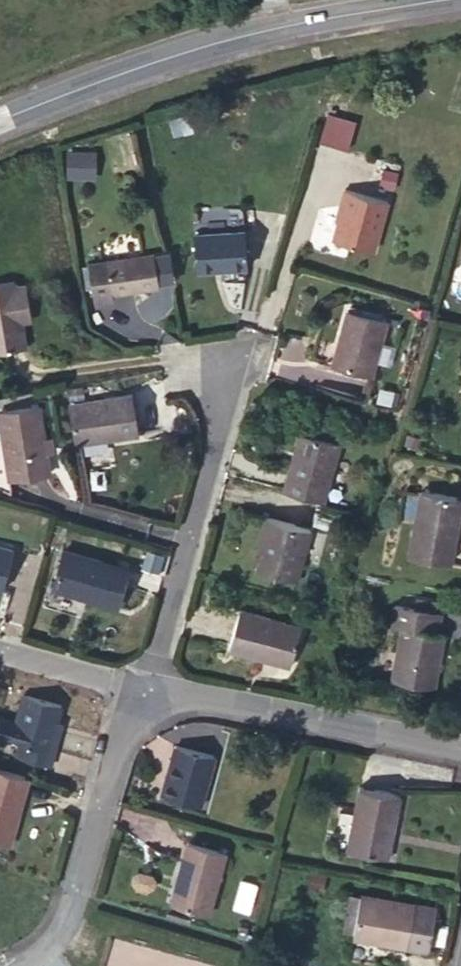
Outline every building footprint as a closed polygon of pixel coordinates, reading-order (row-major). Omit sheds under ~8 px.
[(326,109),(318,137),(348,146),(356,118),(326,109)] [(64,150),(65,178),(96,178),(96,150),(64,150)] [(354,173),(350,191),(388,201),(392,184),(354,173)] [(334,240),(374,252),(388,202),(388,201),(350,191),(346,189),(341,206),(344,207),(334,240)] [(193,233),(196,274),(248,270),(245,228),(193,233)] [(159,287),(153,254),(88,266),(95,304),(113,301),(112,295),(159,287)] [(26,347),(21,315),(31,313),(26,284),(16,286),(15,281),(0,283),(0,352),(26,347)] [(337,366),(372,375),(387,321),(347,310),(339,341),(343,342),(337,366)] [(140,434),(132,393),(68,405),(74,444),(140,434)] [(10,479),(50,473),(40,405),(0,412),(0,419),(10,479)] [(300,432),(284,491),(324,502),(340,443),(300,432)] [(409,435),(407,445),(416,447),(418,436),(409,435)] [(456,496),(421,490),(409,558),(450,565),(457,528),(450,527),(456,496)] [(457,528),(460,503),(460,497),(456,496),(450,527),(457,528)] [(311,530),(265,518),(262,534),(266,535),(257,571),(297,582),(311,530)] [(14,550),(0,546),(0,591),(2,591),(14,550)] [(118,607),(129,569),(64,550),(53,590),(118,607)] [(417,598),(415,609),(434,613),(436,602),(417,598)] [(415,609),(395,605),(392,624),(401,626),(391,680),(434,689),(444,633),(437,632),(440,613),(434,613),(415,609)] [(292,662),(303,626),(240,609),(229,650),(271,661),(273,657),(292,662)] [(62,705),(24,694),(16,722),(0,719),(0,720),(0,738),(21,744),(17,758),(51,767),(55,751),(50,750),(62,705)] [(201,807),(215,756),(176,745),(162,796),(201,807)] [(0,769),(0,844),(10,846),(18,817),(14,816),(25,776),(0,769)] [(347,851),(382,857),(386,839),(392,840),(401,795),(359,787),(347,851)] [(382,857),(389,858),(392,840),(386,839),(382,857)] [(209,914),(226,852),(188,842),(172,903),(209,914)] [(343,935),(352,937),(353,934),(353,933),(379,938),(378,943),(426,952),(428,944),(434,916),(436,908),(361,893),(360,896),(351,895),(343,935)] [(434,916),(428,944),(434,945),(440,917),(434,916)] [(352,938),(378,943),(379,938),(353,933),(353,934),(352,937),(352,938)]
